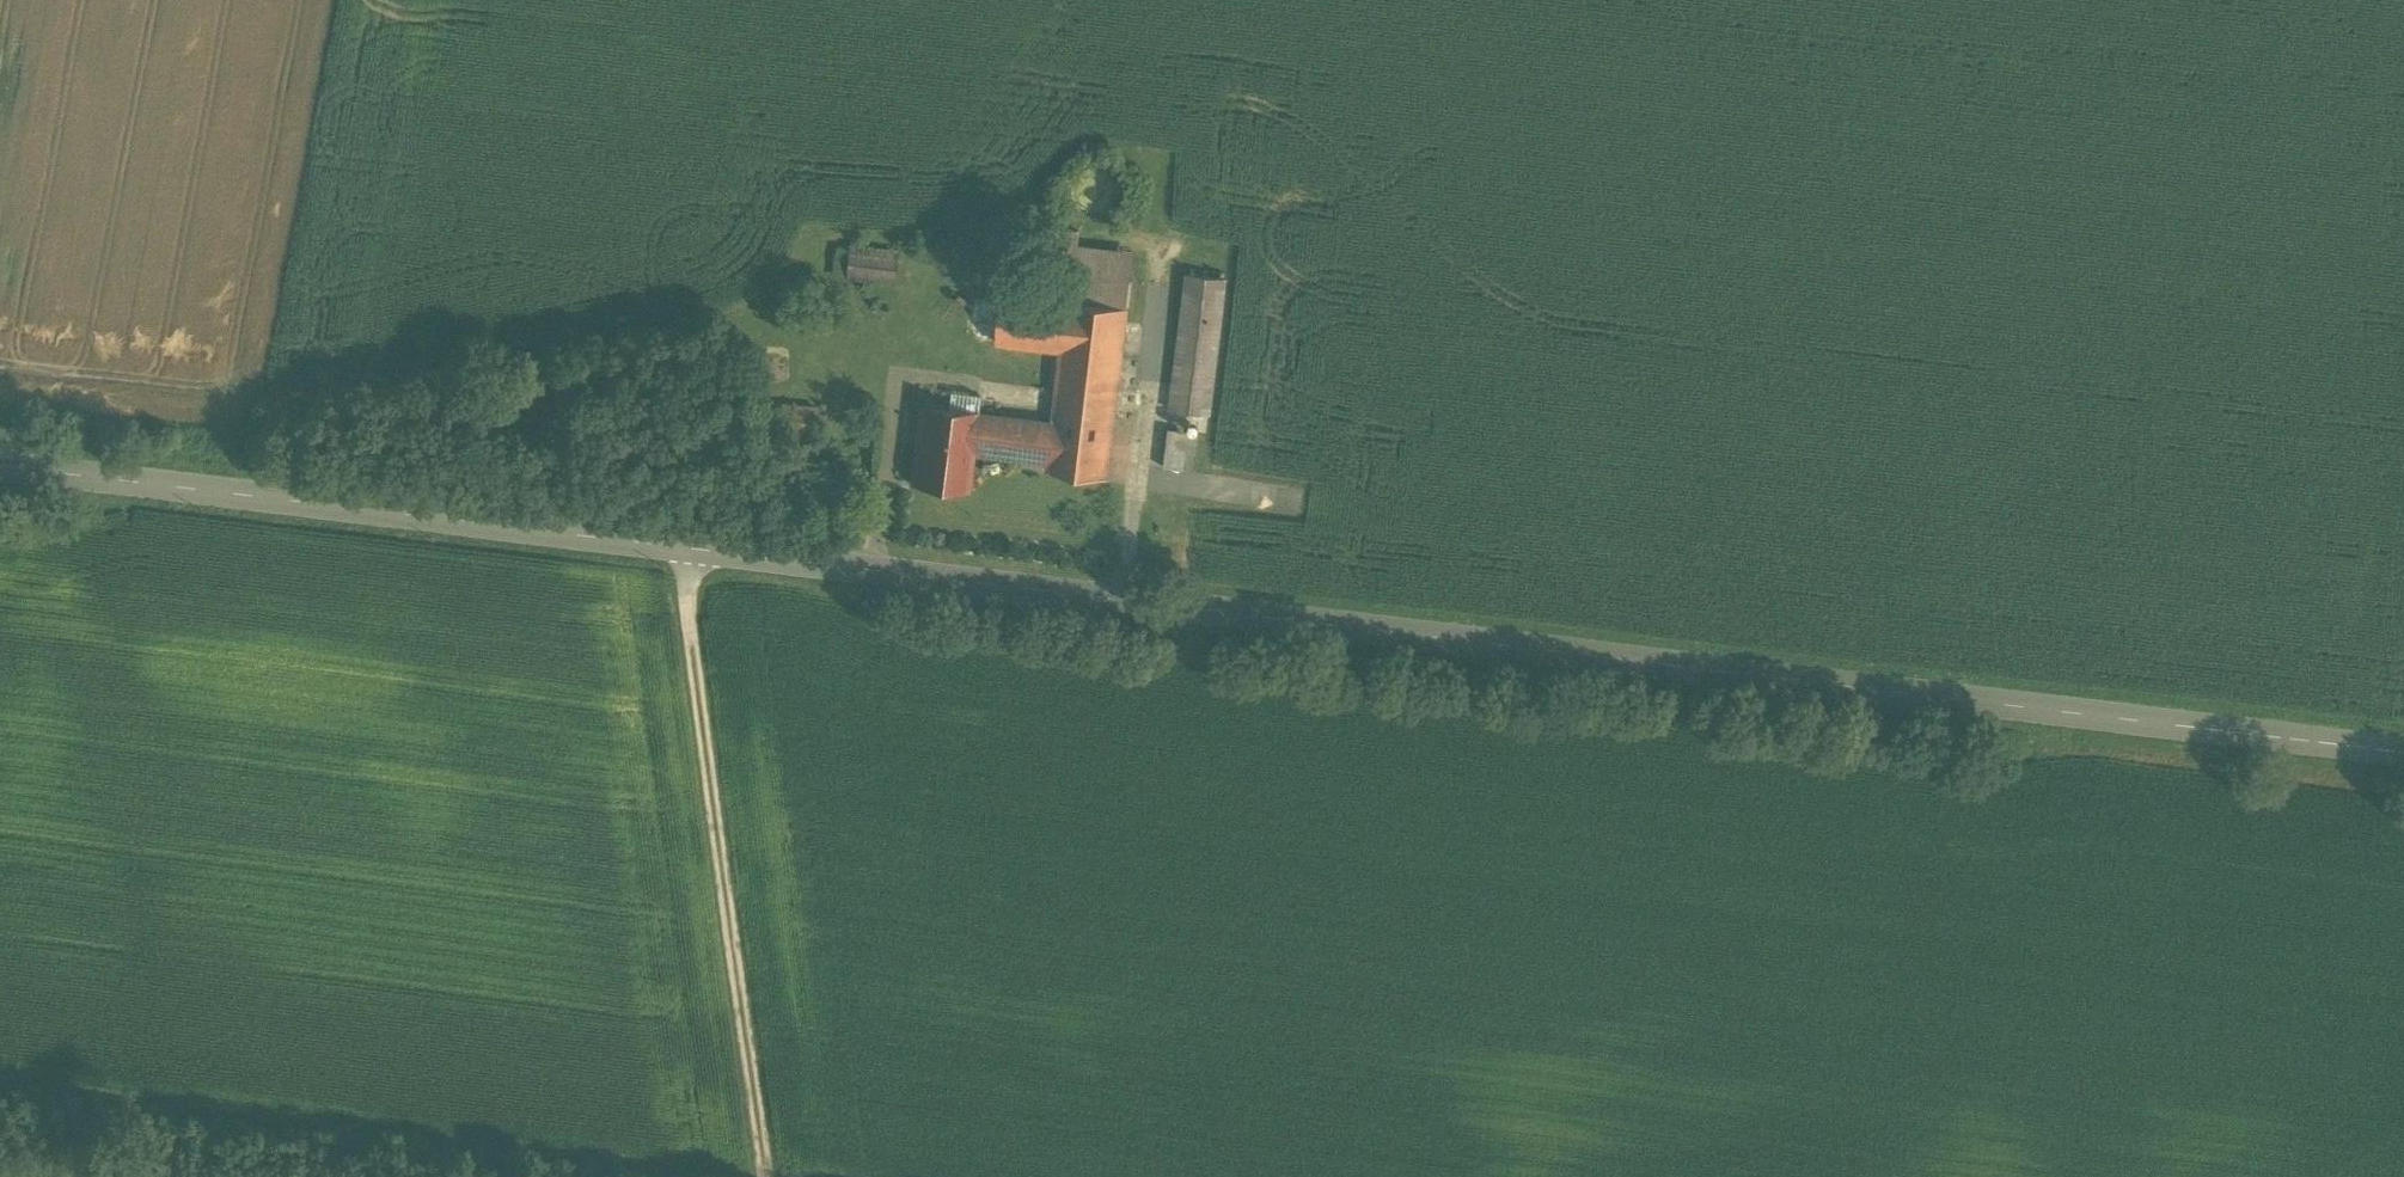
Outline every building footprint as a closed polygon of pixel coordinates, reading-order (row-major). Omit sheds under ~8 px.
[(1038,272),(1005,268),(1002,293),(1127,309),(1133,251),(1077,245),(1079,232),(1044,226),(1038,272)] [(897,255),(849,249),(845,277),(893,283),(897,255)] [(1225,279),(1187,274),(1170,410),(1209,414),(1225,279)] [(1127,309),(1002,293),(996,342),(1063,350),(1054,424),(1031,421),(1031,420),(974,413),(969,449),(1026,456),(1027,450),(1050,453),(1048,468),(1106,475),(1127,309)] [(974,413),(923,407),(914,480),(965,487),(969,449),(974,413)] [(1197,432),(1168,429),(1164,467),(1192,470),(1197,432)]
